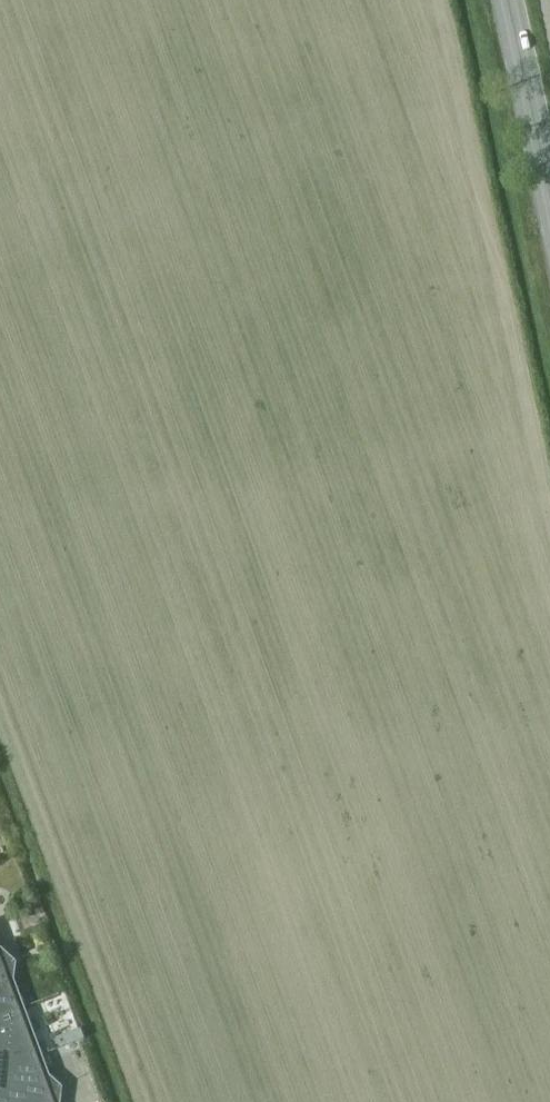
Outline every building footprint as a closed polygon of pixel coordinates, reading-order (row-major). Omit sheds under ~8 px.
[(0,956),(0,1101),(54,1101),(0,956)]
